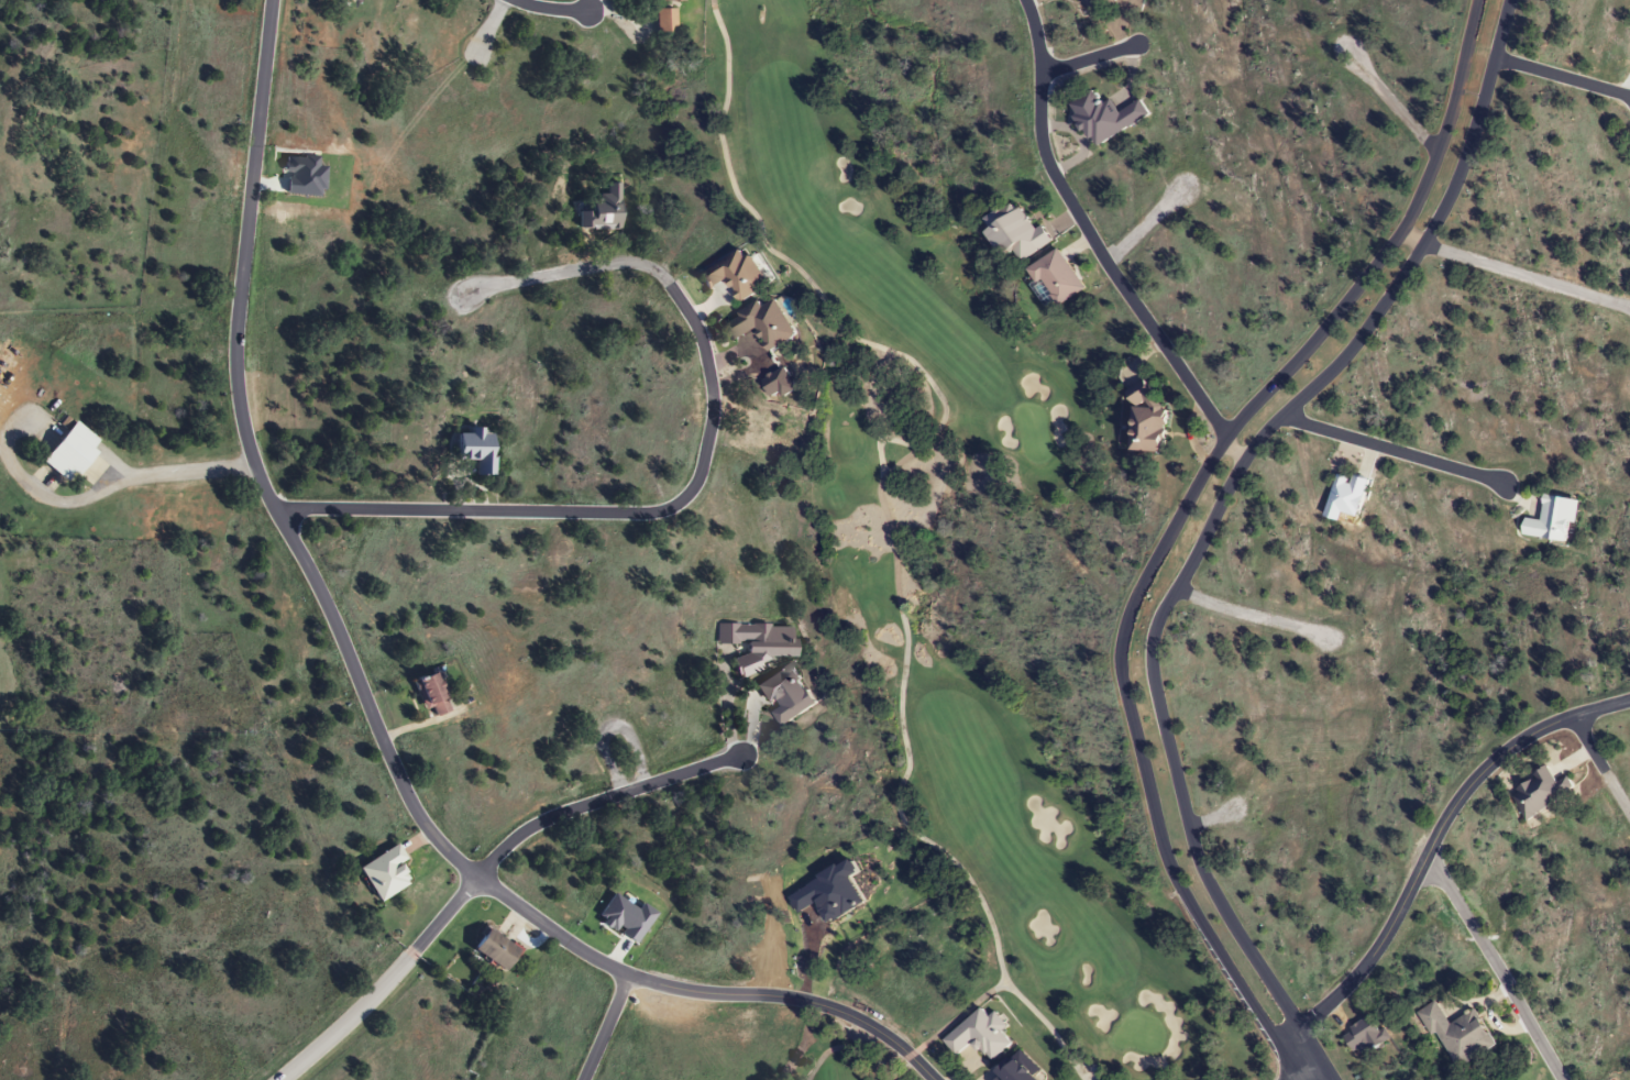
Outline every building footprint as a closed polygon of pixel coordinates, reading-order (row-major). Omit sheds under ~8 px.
[(673,35),(673,10),(653,10),(653,35),(673,35)] [(1118,114),(1109,100),(1101,105),(1092,90),(1067,107),(1095,149),(1148,114),(1139,100),(1118,114)] [(1032,229),(1019,206),(1013,210),(1009,203),(983,218),(988,227),(983,230),(998,256),(1011,249),(1018,260),(1050,242),(1040,224),(1032,229)] [(770,284),(750,245),(696,273),(705,291),(726,280),(737,301),(770,284)] [(1029,265),(1053,307),(1083,289),(1058,248),(1029,265)] [(796,335),(775,295),(724,323),(733,340),(755,329),(766,351),(796,335)] [(1129,451),(1158,452),(1160,387),(1131,386),(1129,451)] [(92,452),(88,448),(94,441),(72,420),(37,459),(64,483),(92,452)] [(471,459),(472,475),(490,475),(489,430),(452,431),(452,460),(471,459)] [(1566,542),(1568,523),(1576,524),(1579,499),(1543,495),(1540,520),(1523,518),(1521,536),(1566,542)] [(790,624),(715,624),(715,644),(742,644),(742,658),(733,658),(733,674),(760,674),(760,658),(790,657),(790,624)] [(781,727),(815,704),(788,662),(753,685),(764,702),(772,697),(778,707),(771,711),(781,727)] [(435,717),(451,704),(425,673),(409,687),(435,717)] [(1507,792),(1525,821),(1575,790),(1565,775),(1557,781),(1548,767),(1507,792)] [(356,867),(375,902),(408,884),(397,864),(404,860),(395,845),(356,867)] [(468,949),(497,972),(514,951),(485,927),(468,949)] [(1495,1047),(1475,1010),(1448,1024),(1436,1002),(1416,1012),(1429,1036),(1436,1032),(1455,1068),(1495,1047)] [(995,1012),(988,1018),(981,1009),(942,1040),(955,1056),(973,1041),(990,1061),(1010,1045),(999,1031),(1006,1026),(995,1012)] [(1341,1033),(1355,1059),(1390,1039),(1375,1013),(1341,1033)]
